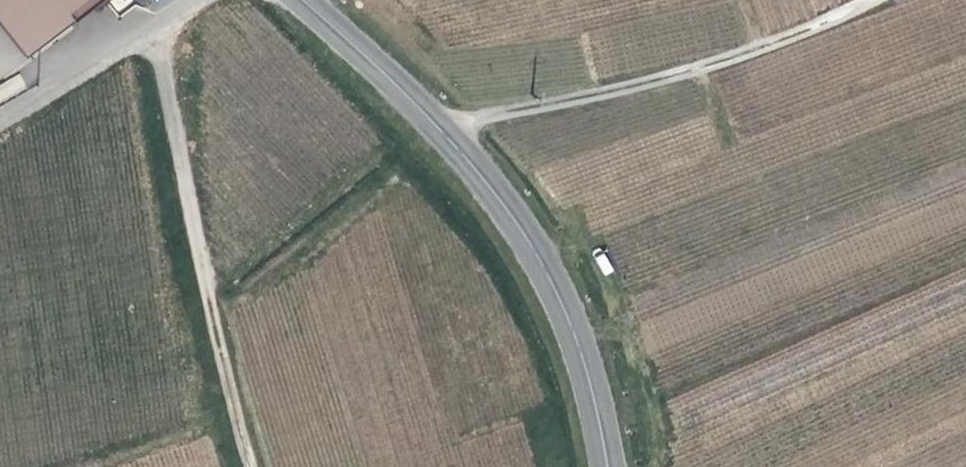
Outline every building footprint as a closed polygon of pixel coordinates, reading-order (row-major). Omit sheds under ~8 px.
[(55,0),(0,0),(0,15),(33,56),(74,23),(55,0)] [(74,23),(75,25),(107,0),(55,0),(74,23)] [(130,0),(119,0),(112,5),(120,14),(133,4),(130,0)] [(0,37),(0,69),(5,76),(26,60),(5,33),(0,37)]
